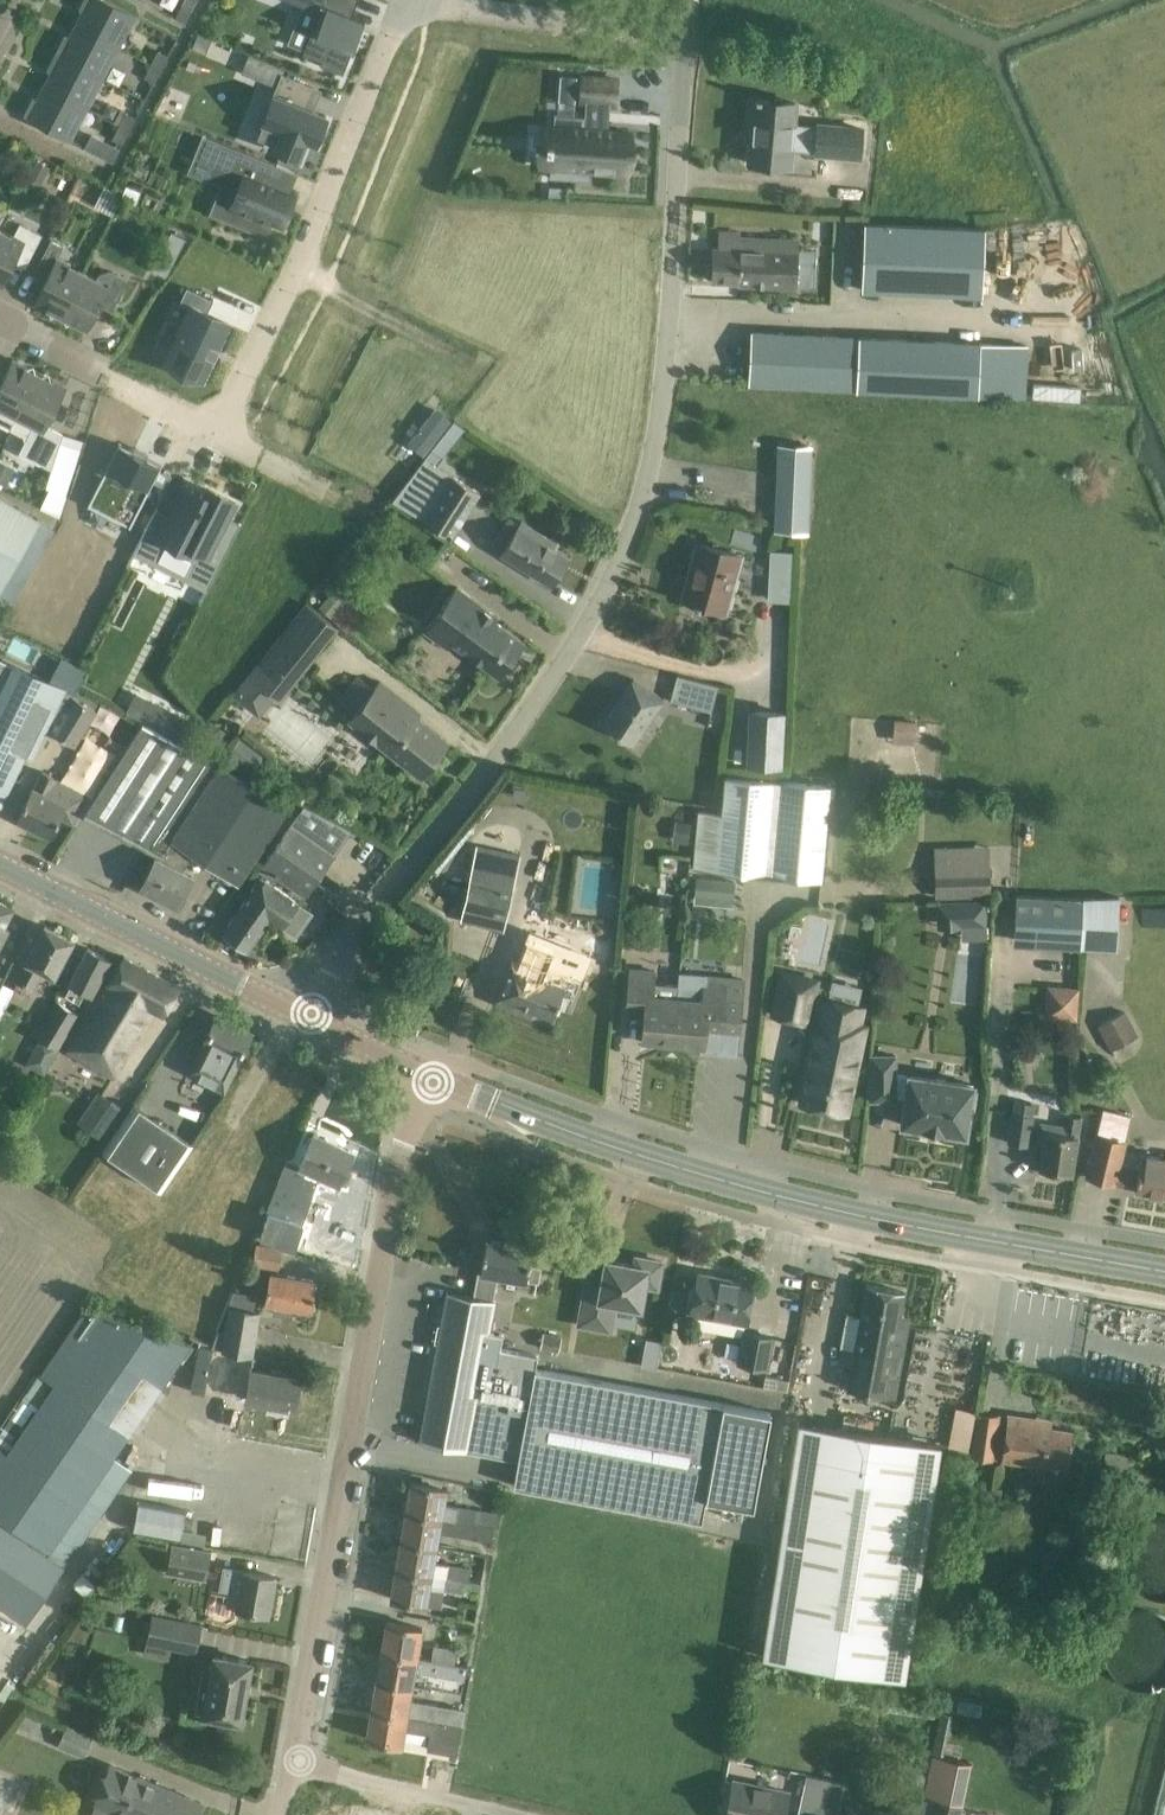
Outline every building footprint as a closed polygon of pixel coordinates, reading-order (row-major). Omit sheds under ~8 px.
[(84,10),(77,23),(118,45),(134,14),(108,0),(83,0),(79,8),(84,10)] [(303,53),(321,60),(320,64),(343,74),(361,29),(347,24),(357,0),(287,0),(319,13),(303,53)] [(182,5),(175,17),(184,22),(191,10),(182,5)] [(118,45),(77,23),(70,37),(65,34),(56,52),(102,76),(118,45)] [(152,64),(162,69),(169,55),(159,50),(152,64)] [(45,86),(86,107),(102,76),(56,52),(47,69),(52,72),(45,86)] [(155,83),(162,69),(152,64),(145,77),(155,83)] [(586,103),(610,104),(614,105),(616,79),(583,76),(581,102),(586,103)] [(86,107),(45,86),(38,99),(33,97),(24,114),(69,138),(86,107)] [(315,143),(326,114),(274,93),(258,135),(276,143),(275,146),(299,156),(306,139),(315,143)] [(816,125),(794,123),(796,103),(752,99),(750,122),(756,123),(755,130),(753,129),(750,162),(790,165),(791,150),(814,152),(813,156),(860,160),(864,118),(842,116),(841,123),(816,120),(816,125)] [(608,130),(610,104),(586,103),(585,117),(554,115),(553,127),(551,126),(550,143),(547,142),(547,149),(549,149),(548,165),(551,165),(550,177),(591,180),(592,168),(627,171),(630,132),(608,130)] [(121,125),(130,130),(136,117),(120,109),(114,121),(121,125)] [(130,130),(121,125),(112,141),(121,146),(130,130)] [(281,226),(295,193),(269,183),(276,164),(206,135),(199,153),(216,161),(210,177),(225,183),(220,197),(233,203),(232,206),(235,207),(230,218),(268,233),(272,222),(281,226)] [(108,144),(100,158),(111,164),(119,150),(108,144)] [(51,171),(37,164),(29,181),(42,188),(51,171)] [(564,197),(564,187),(549,186),(549,196),(564,197)] [(984,258),(985,227),(866,222),(863,290),(983,295),(984,258)] [(2,284),(17,256),(29,262),(42,236),(20,225),(14,237),(0,230),(0,283),(2,284)] [(714,247),(712,281),(738,282),(738,284),(796,287),(798,238),(741,236),(740,248),(714,247)] [(62,315),(83,272),(57,258),(63,247),(51,241),(38,267),(49,273),(34,301),(62,315)] [(83,272),(62,315),(88,328),(102,300),(114,306),(127,280),(115,273),(109,270),(106,270),(101,272),(97,275),(96,278),(83,272)] [(163,361),(203,380),(229,323),(205,312),(212,298),(185,286),(178,301),(188,306),(163,361)] [(751,329),(749,384),(857,389),(857,390),(979,396),(979,393),(1025,396),(1027,344),(981,342),(981,341),(860,335),(751,329)] [(40,374),(13,360),(0,385),(0,425),(8,429),(9,428),(11,429),(11,430),(11,431),(40,374)] [(40,374),(11,431),(23,436),(25,442),(19,454),(52,470),(62,435),(45,426),(65,387),(40,374)] [(436,448),(446,456),(469,427),(459,419),(436,448)] [(131,527),(163,466),(121,444),(89,505),(131,527)] [(807,531),(811,445),(780,444),(775,530),(807,531)] [(481,492),(424,457),(393,500),(452,538),(481,492)] [(6,485),(15,468),(0,461),(0,482),(6,485)] [(206,562),(235,502),(209,490),(206,497),(189,489),(179,511),(171,508),(157,539),(206,562)] [(55,531),(0,500),(0,598),(13,605),(55,531)] [(492,543),(504,550),(502,553),(552,584),(569,556),(553,546),(556,541),(522,520),(520,524),(509,517),(492,543)] [(697,564),(688,600),(726,610),(741,554),(698,542),(692,563),(697,564)] [(791,568),(791,552),(771,551),(770,567),(791,568)] [(456,585),(433,616),(473,646),(468,652),(499,675),(524,641),(495,620),(498,616),(456,585)] [(351,597),(332,619),(347,632),(365,610),(351,597)] [(338,628),(306,602),(248,674),(279,700),(338,628)] [(0,658),(0,802),(2,803),(26,754),(33,757),(65,688),(59,685),(6,658),(5,660),(0,658)] [(718,684),(676,674),(670,700),(711,711),(718,684)] [(337,699),(355,713),(350,719),(421,775),(448,740),(417,716),(420,712),(381,680),(373,689),(356,675),(337,699)] [(634,676),(603,723),(633,743),(664,697),(634,676)] [(96,710),(73,696),(51,732),(74,746),(96,710)] [(748,709),(745,764),(783,766),(786,711),(748,709)] [(915,744),(917,722),(894,720),(892,742),(915,744)] [(138,839),(142,841),(160,851),(159,851),(162,852),(219,764),(208,756),(143,721),(85,812),(137,839),(138,839)] [(212,721),(201,736),(219,750),(230,735),(212,721)] [(240,737),(228,752),(253,772),(265,756),(240,737)] [(162,852),(159,851),(142,885),(161,895),(160,897),(172,903),(173,901),(178,903),(192,875),(183,870),(193,854),(239,884),(289,807),(220,762),(219,764),(162,852)] [(67,802),(50,794),(58,779),(41,771),(16,819),(50,836),(67,802)] [(842,881),(850,788),(775,779),(727,775),(724,812),(701,810),(695,867),(766,874),(842,881)] [(298,901),(274,884),(278,878),(306,897),(344,842),(299,812),(258,871),(262,874),(223,930),(249,949),(270,919),(282,927),(298,901)] [(476,844),(459,921),(503,932),(521,855),(476,844)] [(991,868),(953,870),(954,898),(992,896),(991,868)] [(734,883),(694,879),(693,897),(732,901),(734,883)] [(1082,946),(1084,898),(1083,898),(1016,894),(1013,943),(1082,946)] [(1084,898),(1082,946),(1117,948),(1119,896),(1084,898)] [(964,901),(965,928),(989,927),(988,901),(964,901)] [(9,928),(4,926),(13,908),(0,902),(0,946),(9,928)] [(406,924),(400,937),(417,946),(424,933),(406,924)] [(45,925),(26,962),(15,981),(33,990),(43,971),(54,977),(74,940),(45,925)] [(589,933),(584,969),(608,973),(613,936),(589,933)] [(70,981),(71,982),(64,996),(80,1004),(87,990),(92,993),(110,959),(88,947),(70,981)] [(507,967),(509,968),(496,1000),(514,1008),(517,1001),(553,1016),(557,1006),(568,1010),(582,975),(515,949),(507,967)] [(116,1080),(155,1009),(163,1013),(179,984),(124,954),(69,1054),(116,1080)] [(675,1045),(681,974),(678,973),(677,984),(654,982),(656,968),(629,966),(625,1007),(645,1008),(642,1042),(675,1045)] [(781,972),(772,1014),(805,1020),(813,978),(781,972)] [(744,977),(727,975),(705,973),(705,976),(681,974),(675,1045),(705,1047),(707,1027),(739,1030),(744,977)] [(1075,1020),(1077,989),(1046,987),(1044,1017),(1075,1020)] [(800,1102),(846,1112),(866,1025),(859,1023),(863,1007),(823,998),(800,1102)] [(45,1074),(58,1049),(79,1014),(57,1001),(36,1036),(40,1038),(25,1063),(45,1074)] [(1125,1010),(1097,1024),(1110,1048),(1137,1034),(1125,1010)] [(223,1091),(228,1081),(252,1033),(217,1015),(188,1074),(223,1091)] [(906,1073),(897,1073),(897,1052),(871,1052),(870,1100),(895,1100),(895,1097),(905,1099),(901,1125),(965,1135),(974,1081),(906,1070),(906,1073)] [(98,1091),(77,1122),(102,1140),(124,1108),(98,1091)] [(1014,1099),(1007,1142),(1028,1145),(1035,1102),(1014,1099)] [(162,1191),(195,1142),(135,1101),(102,1150),(162,1191)] [(1072,1173),(1081,1116),(1064,1113),(1062,1124),(1039,1120),(1035,1144),(1043,1145),(1039,1168),(1043,1168),(1045,1173),(1054,1175),(1057,1171),(1072,1173)] [(346,1167),(354,1150),(314,1132),(300,1165),(289,1160),(278,1184),(281,1185),(264,1225),(259,1237),(296,1249),(304,1222),(302,1222),(317,1172),(345,1185),(352,1169),(346,1167)] [(1121,1165),(1127,1139),(1095,1132),(1085,1177),(1115,1184),(1116,1184),(1117,1183),(1136,1187),(1136,1191),(1164,1195),(1164,1157),(1141,1153),(1139,1168),(1121,1165)] [(538,1282),(541,1266),(529,1263),(532,1246),(487,1238),(481,1272),(479,1271),(475,1295),(446,1290),(417,1441),(516,1459),(512,1484),(701,1519),(705,1497),(724,1501),(722,1516),(741,1519),(744,1505),(752,1506),(770,1411),(534,1367),(536,1354),(499,1346),(502,1334),(488,1331),(494,1299),(493,1299),(497,1275),(538,1282)] [(256,1243),(252,1267),(279,1271),(282,1247),(256,1243)] [(657,1286),(662,1261),(636,1256),(635,1264),(606,1259),(603,1276),(588,1273),(579,1324),(609,1329),(614,1301),(641,1306),(644,1284),(657,1286)] [(292,1316),(293,1306),(311,1309),(316,1280),(270,1272),(265,1301),(274,1302),(272,1313),(292,1316)] [(746,1322),(754,1282),(699,1272),(691,1312),(746,1322)] [(867,1284),(861,1316),(845,1313),(839,1347),(854,1350),(847,1388),(894,1397),(908,1322),(899,1320),(905,1291),(867,1284)] [(231,1351),(253,1355),(260,1310),(254,1309),(256,1294),(234,1291),(231,1306),(228,1305),(223,1331),(218,1330),(212,1346),(221,1347),(220,1350),(231,1351)] [(65,1563),(131,1466),(115,1456),(131,1433),(129,1432),(162,1385),(163,1386),(192,1343),(94,1304),(89,1301),(9,1416),(23,1426),(6,1451),(0,1447),(0,1518),(65,1563)] [(742,1330),(736,1363),(768,1369),(774,1336),(742,1330)] [(543,1332),(540,1347),(559,1351),(562,1335),(543,1332)] [(657,1365),(660,1347),(648,1345),(644,1348),(642,1363),(657,1365)] [(270,1372),(253,1369),(255,1356),(253,1356),(253,1355),(231,1351),(226,1382),(224,1381),(223,1389),(247,1393),(246,1398),(295,1406),(300,1377),(281,1374),(282,1369),(271,1367),(270,1372)] [(1007,1420),(1005,1432),(996,1431),(999,1415),(979,1412),(973,1455),(992,1458),(992,1457),(1067,1469),(1073,1430),(1007,1420)] [(147,1433),(199,1456),(205,1440),(154,1418),(147,1433)] [(904,1678),(940,1442),(799,1420),(762,1656),(904,1678)] [(1126,1471),(1128,1455),(1107,1452),(1105,1468),(1126,1471)] [(479,1523),(481,1509),(444,1503),(446,1487),(411,1481),(406,1510),(441,1516),(479,1523)] [(191,1533),(194,1506),(145,1501),(142,1528),(191,1533)] [(441,1516),(406,1510),(401,1539),(436,1545),(438,1532),(492,1540),(495,1526),(479,1523),(441,1516)] [(436,1545),(401,1539),(396,1568),(469,1580),(471,1567),(433,1562),(436,1545)] [(171,1543),(166,1574),(206,1580),(211,1550),(171,1543)] [(268,1614),(275,1576),(222,1566),(218,1589),(228,1590),(226,1605),(236,1607),(236,1608),(268,1614)] [(469,1580),(396,1568),(391,1597),(426,1603),(428,1589),(443,1591),(444,1589),(479,1594),(481,1582),(469,1580)] [(82,1573),(74,1584),(86,1593),(95,1582),(82,1573)] [(144,1618),(140,1638),(146,1640),(146,1643),(196,1653),(202,1623),(151,1613),(150,1620),(144,1618)] [(417,1657),(422,1627),(386,1621),(381,1651),(417,1657)] [(433,1645),(430,1659),(454,1663),(457,1650),(433,1645)] [(417,1657),(381,1651),(376,1679),(412,1685),(414,1670),(464,1679),(466,1665),(460,1664),(454,1663),(430,1659),(417,1657)] [(251,1661),(214,1654),(211,1671),(202,1670),(198,1692),(207,1694),(203,1714),(240,1721),(251,1661)] [(371,1708),(462,1724),(465,1708),(409,1699),(412,1685),(376,1679),(371,1708)] [(462,1724),(371,1708),(366,1737),(401,1743),(404,1729),(428,1733),(426,1749),(457,1754),(462,1724)] [(939,1711),(931,1752),(944,1754),(952,1713),(939,1711)] [(65,1724),(56,1746),(84,1757),(93,1735),(65,1724)] [(970,1762),(931,1754),(919,1814),(959,1814),(970,1762)] [(1152,1814),(1164,1814),(1164,1763),(1152,1814)] [(201,1803),(111,1765),(95,1804),(121,1814),(196,1814),(201,1803)] [(817,1814),(837,1814),(844,1781),(805,1773),(797,1811),(817,1814)] [(867,1777),(863,1805),(919,1813),(923,1785),(867,1777)] [(727,1814),(782,1814),(787,1791),(734,1780),(727,1814)] [(345,1814),(398,1814),(347,1805),(345,1814)] [(453,1811),(453,1810),(437,1807),(435,1814),(452,1814),(453,1811)]
